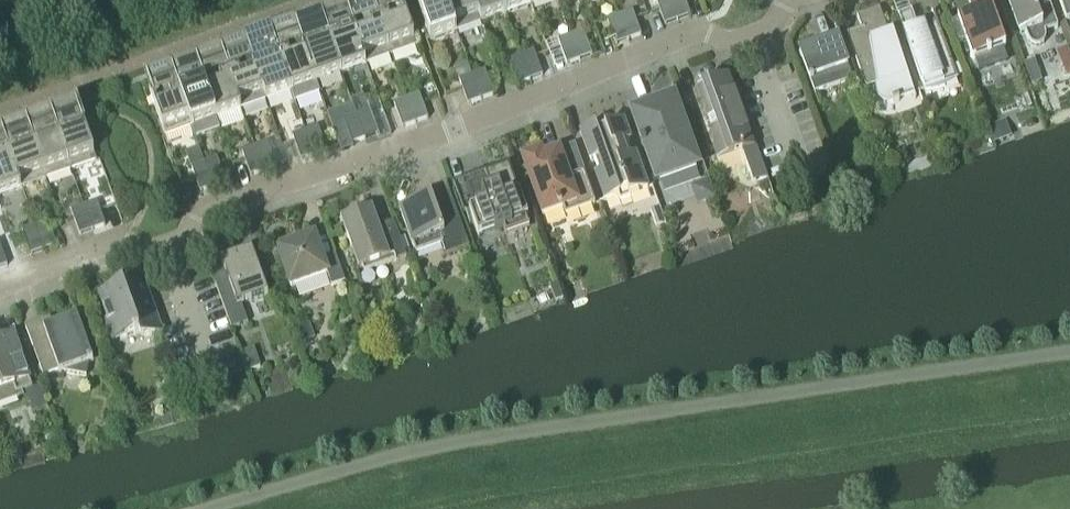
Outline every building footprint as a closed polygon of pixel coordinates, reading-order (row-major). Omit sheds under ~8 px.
[(416,46),(400,0),(374,10),(390,55),(416,46)] [(444,0),(415,0),(430,41),(456,31),(444,0)] [(473,0),(444,0),(456,31),(481,22),(473,0)] [(500,0),(473,0),(481,22),(505,14),(500,0)] [(529,0),(500,0),(505,14),(531,4),(529,0)] [(670,0),(655,0),(664,24),(677,20),(670,0)] [(684,0),(670,0),(677,20),(690,15),(684,0)] [(994,16),(998,14),(993,0),(967,0),(971,12),(957,17),(972,58),(975,57),(979,57),(983,57),(987,57),(991,55),(995,53),(998,51),(1001,48),(1005,47),(994,16)] [(1047,0),(1007,0),(1019,34),(1024,32),(1026,39),(1027,40),(1030,44),(1034,46),(1039,46),(1043,43),(1045,39),(1045,34),(1044,32),(1057,28),(1047,0)] [(1066,21),(1067,20),(1069,23),(1069,22),(1069,0),(1058,0),(1066,21)] [(915,98),(895,43),(886,47),(883,39),(889,36),(878,8),(855,16),(860,30),(846,35),(866,88),(876,84),(877,93),(879,97),(882,100),(887,101),(891,100),(892,103),(899,101),(897,97),(911,92),(914,99),(915,98)] [(390,55),(374,10),(349,19),(365,64),(390,55)] [(641,35),(632,10),(619,15),(628,40),(641,35)] [(957,77),(935,18),(927,35),(926,35),(923,25),(917,27),(911,11),(897,16),(924,90),(931,89),(937,88),(945,85),(944,83),(956,78),(957,78),(957,77)] [(628,40),(619,15),(606,19),(615,44),(628,40)] [(365,64),(349,19),(324,28),(341,73),(365,64)] [(341,73),(324,28),(299,37),(319,92),(320,92),(316,82),(341,73)] [(592,55),(583,30),(570,35),(579,59),(592,55)] [(579,59),(570,35),(557,39),(566,64),(579,59)] [(319,92),(299,37),(274,46),(290,91),(294,101),(319,92)] [(852,79),(837,38),(799,52),(814,93),(852,79)] [(290,91),(274,46),(249,55),(265,100),(290,91)] [(542,75),(535,56),(533,50),(520,55),(529,79),(542,75)] [(265,100),(249,55),(224,64),(240,109),(265,100)] [(529,79),(520,55),(507,59),(516,84),(529,79)] [(240,109),(224,64),(200,72),(216,118),(240,109)] [(493,95),(484,70),(471,74),(480,99),(493,95)] [(216,118),(200,72),(174,82),(191,127),(195,137),(219,128),(216,118)] [(480,99),(471,74),(458,79),(467,104),(480,99)] [(752,146),(727,74),(696,85),(712,127),(716,160),(741,152),(752,181),(767,178),(754,146),(752,146)] [(191,127),(174,82),(148,91),(165,136),(191,127)] [(428,118),(419,93),(406,98),(415,123),(428,118)] [(696,157),(682,119),(679,121),(673,105),(677,103),(674,96),(630,111),(641,144),(640,144),(641,148),(643,148),(652,172),(658,170),(662,179),(695,167),(691,158),(696,157)] [(415,123),(406,98),(393,103),(402,127),(415,123)] [(377,134),(368,109),(355,114),(364,139),(377,134)] [(364,139),(355,114),(342,119),(351,143),(364,139)] [(96,162),(80,116),(54,125),(70,171),(96,162)] [(647,189),(634,153),(630,154),(626,142),(630,140),(622,120),(604,126),(604,128),(597,131),(595,126),(580,131),(590,161),(594,159),(598,172),(595,173),(604,200),(627,192),(628,195),(647,189)] [(70,171),(54,125),(29,134),(45,180),(70,171)] [(326,150),(317,125),(304,130),(313,155),(326,150)] [(313,155),(304,130),(291,135),(300,159),(313,155)] [(45,180),(29,134),(4,143),(21,189),(45,180)] [(276,166),(267,141),(254,146),(263,171),(276,166)] [(4,143),(0,144),(0,196),(21,189),(4,143)] [(263,171),(254,146),(241,151),(250,175),(263,171)] [(594,204),(573,146),(550,154),(542,157),(540,152),(522,159),(542,215),(562,208),(565,215),(594,204)] [(225,182),(216,157),(203,162),(212,187),(225,182)] [(212,187),(203,162),(191,167),(199,191),(212,187)] [(527,217),(518,192),(517,192),(508,167),(486,176),(484,172),(453,183),(463,213),(469,211),(478,235),(494,229),(494,230),(503,227),(505,234),(529,225),(526,217),(527,217)] [(713,197),(708,181),(699,184),(705,200),(713,197)] [(469,246),(450,195),(446,183),(443,184),(444,185),(426,191),(428,197),(398,208),(415,254),(440,245),(444,255),(469,246)] [(105,226),(96,201),(83,205),(92,230),(105,226)] [(92,230),(83,205),(70,210),(79,235),(92,230)] [(406,256),(395,227),(380,232),(371,207),(340,219),(358,269),(374,263),(376,267),(406,256)] [(665,223),(660,207),(650,211),(655,226),(665,223)] [(56,245),(47,221),(34,225),(43,250),(56,245)] [(43,250),(34,225),(21,230),(30,255),(43,250)] [(344,281),(334,254),(322,259),(314,237),(276,250),(290,287),(326,274),(331,286),(344,281)] [(268,295),(251,249),(220,261),(227,279),(214,283),(231,329),(247,323),(241,305),(268,295)] [(161,331),(148,295),(144,282),(142,282),(149,301),(138,305),(131,286),(123,289),(122,287),(99,295),(108,321),(103,323),(109,338),(124,333),(125,337),(133,334),(134,336),(139,334),(140,339),(161,331)] [(92,361),(78,321),(77,316),(52,325),(50,317),(25,326),(43,376),(58,371),(59,373),(63,372),(86,376),(88,363),(92,361)] [(32,388),(13,335),(0,340),(0,404),(18,397),(17,393),(32,388)]
